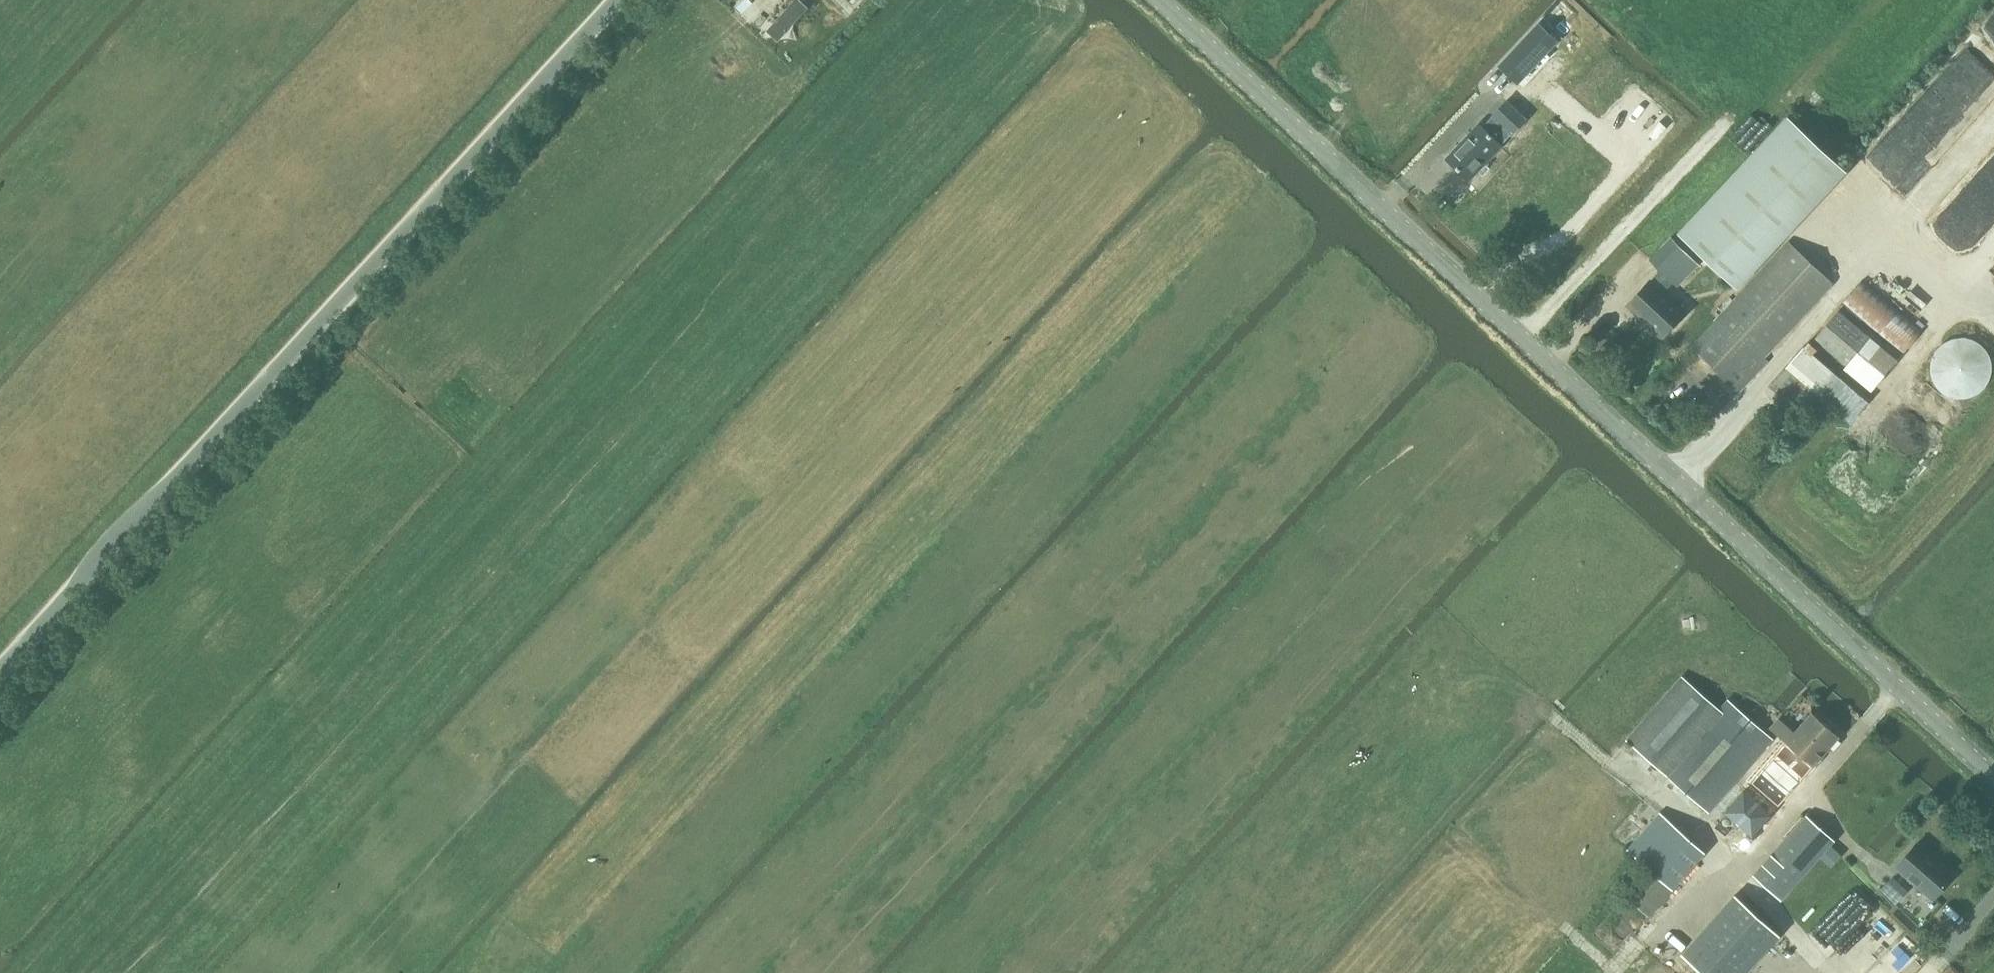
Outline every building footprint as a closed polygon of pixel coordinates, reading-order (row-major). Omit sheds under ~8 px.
[(768,31),(778,41),(807,8),(798,0),(796,0),(768,31)] [(1993,53),(1993,17),(1976,36),(1993,53)] [(1557,41),(1539,24),(1499,66),(1517,83),(1557,41)] [(1512,135),(1526,120),(1506,102),(1492,116),(1493,117),(1483,127),(1479,124),(1447,157),(1470,179),(1502,145),(1501,144),(1511,134),(1512,135)] [(1846,171),(1787,116),(1677,232),(1736,288),(1846,171)] [(1650,259),(1678,286),(1699,264),(1671,237),(1650,259)] [(1763,357),(1831,283),(1788,243),(1691,347),(1738,391),(1766,360),(1763,357)] [(1626,308),(1664,344),(1689,317),(1652,281),(1626,308)] [(1923,330),(1862,281),(1844,303),(1905,352),(1923,330)] [(1840,313),(1815,339),(1847,366),(1845,368),(1871,390),(1896,360),(1840,313)] [(1993,369),(1993,368),(1992,361),(1990,355),(1987,350),(1983,345),(1979,342),(1974,339),(1967,338),(1961,337),(1955,338),(1950,340),(1944,343),(1940,348),(1936,352),(1933,358),(1932,363),(1932,369),(1933,376),(1935,382),(1938,387),(1942,391),(1947,395),(1953,397),(1958,399),(1964,399),(1970,398),(1975,396),(1981,393),(1985,389),(1989,384),(1991,379),(1993,374),(1993,369)] [(1808,342),(1786,367),(1819,397),(1849,423),(1868,402),(1812,355),(1817,350),(1808,342)] [(1786,367),(1770,387),(1780,396),(1786,389),(1809,409),(1819,397),(1786,367)] [(1627,738),(1665,772),(1709,811),(1774,738),(1729,698),(1721,708),(1683,675),(1627,738)] [(1779,804),(1838,736),(1811,713),(1795,732),(1780,719),(1773,727),(1785,738),(1782,741),(1784,744),(1752,780),(1779,804)] [(1725,811),(1752,835),(1771,813),(1744,790),(1725,811)] [(1674,888),(1706,852),(1660,812),(1628,848),(1674,888)] [(1829,845),(1833,841),(1805,815),(1754,875),(1781,900),(1818,858),(1829,845)] [(1917,843),(1896,867),(1933,899),(1953,875),(1917,843)] [(1829,845),(1818,858),(1830,868),(1841,855),(1829,845)] [(1903,898),(1909,882),(1890,874),(1884,890),(1903,898)] [(1781,934),(1736,894),(1682,954),(1699,969),(1704,972),(1746,972),(1781,934)]
